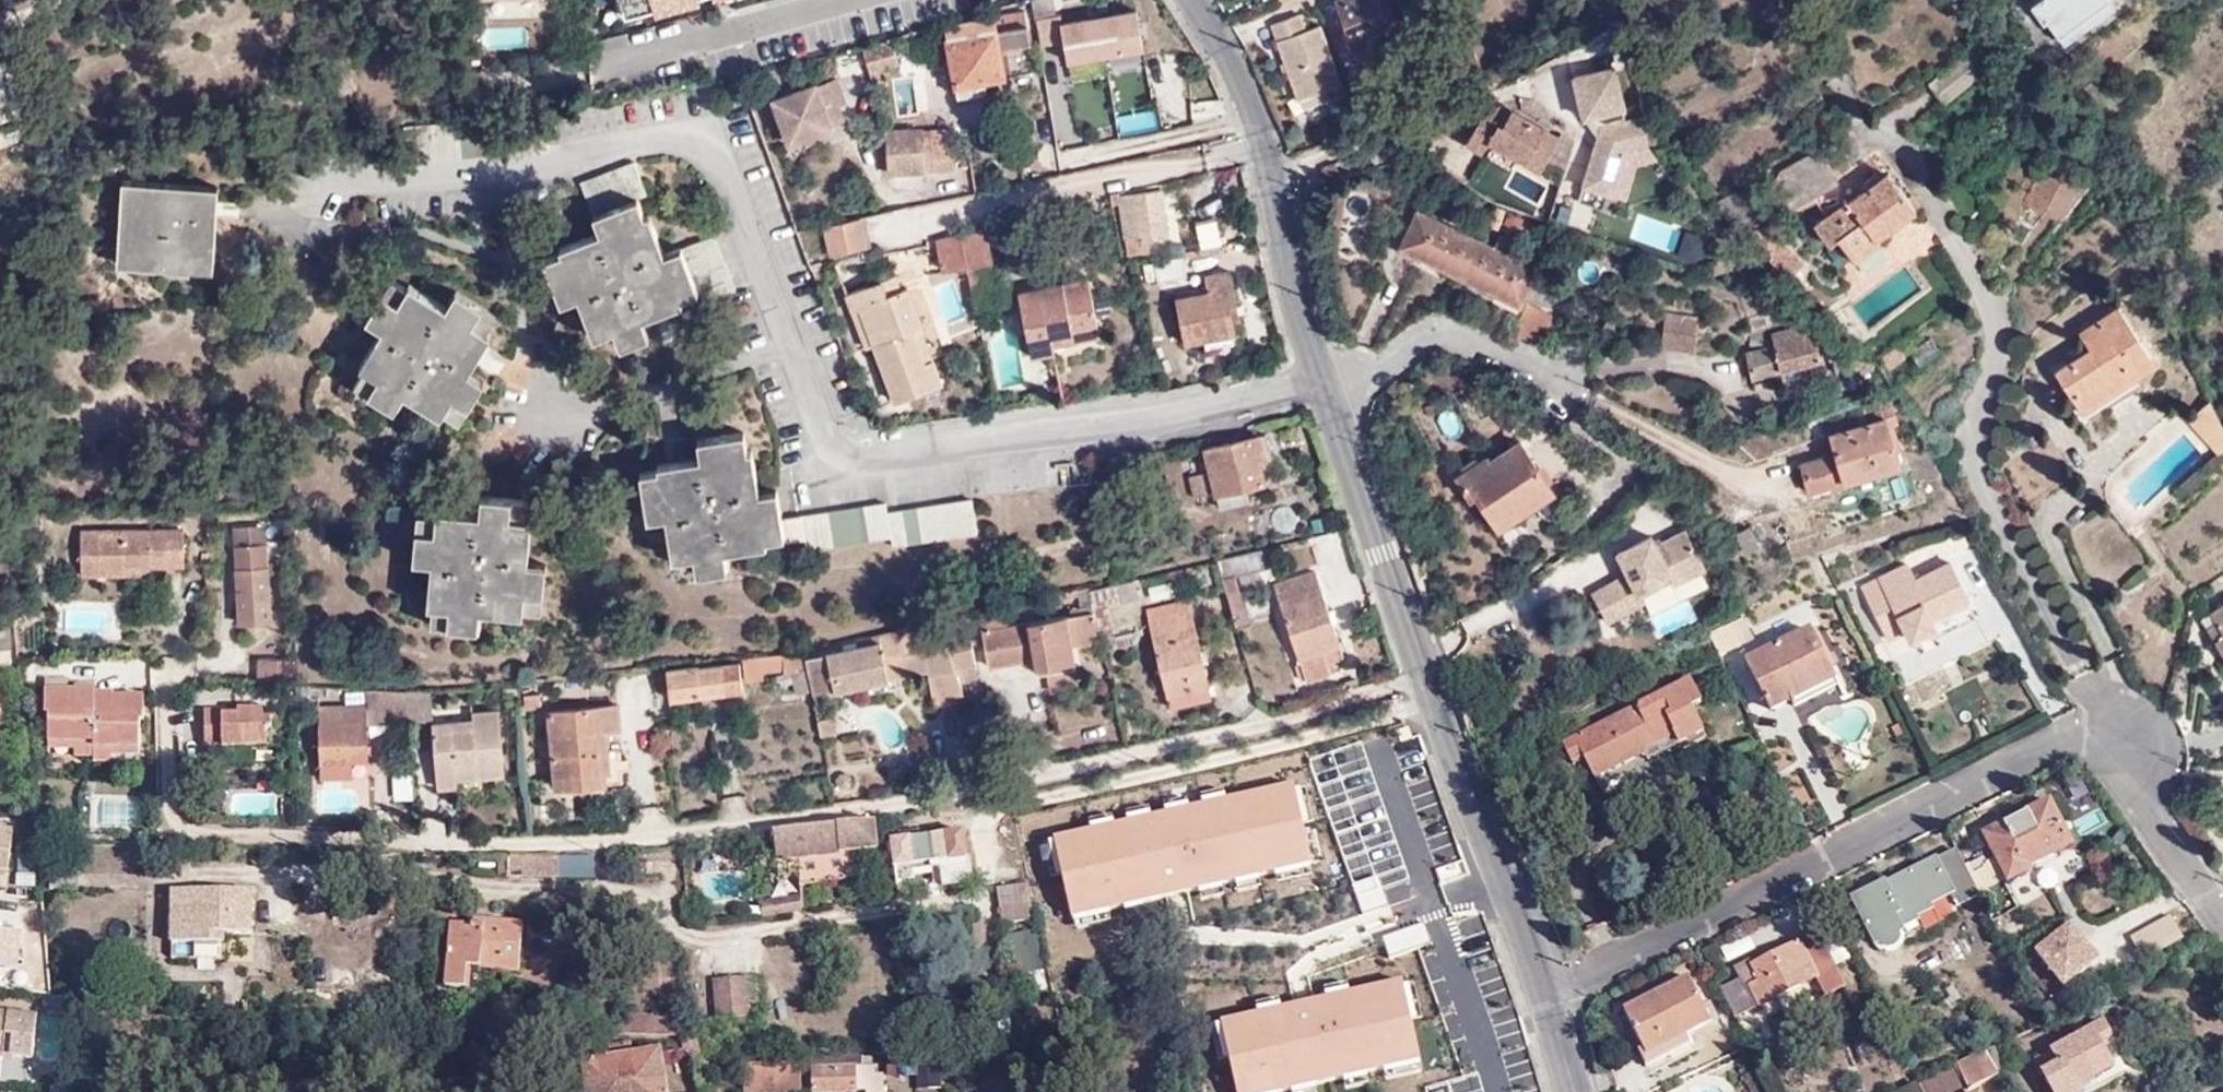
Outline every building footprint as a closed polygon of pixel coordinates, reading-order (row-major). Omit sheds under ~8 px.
[(626,21),(703,0),(620,0),(626,21)] [(1041,46),(1064,41),(1054,0),(1030,0),(1041,46)] [(1399,38),(1384,0),(1340,0),(1349,23),(1345,24),(1354,48),(1376,39),(1379,46),(1399,38)] [(2033,0),(2029,4),(2043,23),(2046,22),(2056,35),(2105,0),(2033,0)] [(1061,16),(1063,58),(1141,53),(1138,11),(1061,16)] [(1025,13),(994,19),(997,31),(1027,26),(1025,13)] [(1345,84),(1325,26),(1309,31),(1303,15),(1276,25),(1301,98),(1345,84)] [(997,31),(994,19),(946,28),(956,86),(958,85),(985,80),(1004,76),(1000,53),(1030,47),(1027,26),(997,31)] [(1376,39),(1354,48),(1359,63),(1402,46),(1399,38),(1379,46),(1376,39)] [(899,64),(893,42),(864,50),(870,73),(899,64)] [(1989,66),(1974,46),(1929,81),(1944,101),(1989,66)] [(862,74),(862,54),(837,55),(837,74),(862,74)] [(1650,149),(1649,139),(1647,136),(1645,120),(1627,124),(1625,111),(1626,110),(1617,70),(1576,79),(1586,120),(1596,118),(1601,141),(1585,188),(1614,197),(1628,154),(1650,149)] [(985,80),(958,85),(960,96),(987,91),(985,80)] [(831,127),(816,84),(773,99),(788,143),(831,127)] [(1542,168),(1562,137),(1505,102),(1486,112),(1469,140),(1485,149),(1492,138),(1542,168)] [(1119,133),(1159,126),(1156,107),(1116,113),(1119,133)] [(927,158),(954,156),(953,129),(923,130),(927,158)] [(925,158),(923,130),(886,132),(888,172),(925,171),(925,158)] [(2041,211),(2044,207),(2037,203),(2051,174),(2054,176),(2060,160),(2056,158),(2058,153),(2049,148),(2022,201),(2041,211)] [(1851,202),(1814,149),(1770,180),(1795,214),(1815,199),(1828,219),(1816,227),(1829,245),(1838,239),(1854,262),(1880,242),(1877,239),(1914,211),(1888,175),(1851,202)] [(648,199),(635,167),(582,187),(600,236),(560,251),(562,256),(544,263),(562,307),(578,300),(594,340),(613,333),(621,352),(652,339),(646,321),(659,316),(686,307),(684,301),(702,295),(707,305),(738,294),(717,239),(667,258),(651,216),(646,218),(639,203),(648,199)] [(2037,203),(2044,207),(2061,214),(2074,185),(2054,176),(2051,174),(2037,203)] [(222,219),(224,193),(117,186),(113,266),(217,273),(222,219)] [(1118,195),(1126,237),(1143,233),(1145,238),(1170,234),(1161,188),(1118,195)] [(1586,225),(1592,205),(1567,197),(1561,217),(1586,225)] [(1717,203),(1721,211),(1729,225),(1737,220),(1725,198),(1717,203)] [(1461,278),(1479,240),(1420,212),(1401,248),(1461,278)] [(1629,236),(1673,250),(1681,227),(1637,212),(1629,236)] [(858,216),(822,223),(828,253),(864,245),(858,216)] [(1204,249),(1224,246),(1220,221),(1200,224),(1204,249)] [(1790,280),(1806,264),(1766,223),(1747,236),(1790,280)] [(1683,228),(1676,253),(1700,260),(1707,235),(1683,228)] [(962,234),(970,268),(992,263),(985,229),(962,234)] [(948,273),(970,268),(962,234),(940,238),(948,273)] [(1539,269),(1479,240),(1461,278),(1521,307),(1539,269)] [(1732,256),(1709,264),(1712,277),(1736,270),(1732,256)] [(1161,283),(1189,277),(1186,259),(1157,264),(1161,283)] [(1243,317),(1234,273),(1208,278),(1210,290),(1176,297),(1178,311),(1181,312),(1186,343),(1234,332),(1232,319),(1243,317)] [(895,278),(881,283),(888,298),(901,294),(895,278)] [(1100,335),(1088,279),(1018,292),(1031,358),(1057,353),(1054,344),(1100,335)] [(461,423),(485,384),(470,375),(482,355),(492,340),(488,337),(499,320),(459,296),(450,312),(414,289),(410,294),(393,283),(368,324),(385,334),(363,369),(368,373),(357,389),(397,413),(408,396),(443,418),(446,414),(461,423)] [(888,298),(881,283),(847,296),(853,312),(862,310),(875,347),(895,402),(942,386),(934,363),(924,366),(912,331),(921,328),(909,291),(901,294),(888,298)] [(1509,339),(1533,349),(1551,317),(1525,305),(1509,339)] [(862,310),(853,312),(866,349),(875,347),(862,310)] [(2054,371),(2082,413),(2133,378),(2153,365),(2117,310),(2079,336),(2087,350),(2054,371)] [(1699,319),(1667,315),(1662,349),(1695,354),(1699,319)] [(1810,329),(1810,324),(1772,335),(1775,348),(1746,355),(1752,380),(1833,359),(1825,331),(1810,329)] [(934,363),(921,328),(912,331),(924,366),(934,363)] [(2133,378),(2082,413),(2088,421),(2139,387),(2133,378)] [(2207,404),(2190,422),(2219,454),(2222,451),(2222,431),(2207,404)] [(1900,468),(1886,420),(1830,436),(1835,457),(1802,469),(1811,498),(1900,468)] [(981,533),(976,498),(890,514),(888,503),(784,520),(779,491),(760,495),(753,452),(749,453),(745,435),(698,442),(701,459),(679,462),(658,465),(659,470),(642,472),(650,519),(666,518),(673,559),(695,555),(698,574),(728,569),(725,551),(767,544),(766,539),(786,537),(787,540),(807,539),(809,550),(893,538),(895,546),(981,533)] [(1197,502),(1211,498),(1263,484),(1257,464),(1266,462),(1259,435),(1206,449),(1211,473),(1206,474),(1190,478),(1197,502)] [(1550,499),(1515,443),(1454,480),(1470,504),(1472,501),(1492,534),(1550,499)] [(526,523),(529,505),(481,500),(480,518),(457,515),(436,513),(436,517),(418,516),(413,563),(431,564),(427,605),(434,606),(431,626),(478,631),(480,611),(524,615),(524,611),(542,613),(547,567),(528,565),(531,524),(526,523)] [(2072,527),(2103,582),(2141,561),(2110,506),(2072,527)] [(1614,551),(1624,574),(1589,588),(1603,622),(1649,603),(1652,610),(1711,586),(1685,522),(1614,551)] [(184,564),(184,529),(82,531),(82,574),(124,573),(124,566),(149,566),(184,564)] [(271,617),(266,545),(236,547),(240,620),(271,617)] [(1281,560),(1278,545),(1265,548),(1270,563),(1281,560)] [(1220,559),(1237,623),(1249,620),(1251,615),(1245,591),(1240,591),(1236,574),(1270,566),(1270,563),(1265,548),(1220,559)] [(1965,598),(1949,564),(1915,578),(1908,565),(1880,578),(1910,639),(1935,624),(1931,614),(1965,598)] [(1300,665),(1304,678),(1305,682),(1331,674),(1329,663),(1345,658),(1319,574),(1277,586),(1300,665)] [(1089,591),(1094,609),(1140,598),(1136,580),(1120,584),(1089,591)] [(1072,646),(1101,640),(1094,609),(1089,591),(1089,588),(1079,590),(1083,607),(1072,609),(1073,616),(1007,629),(1005,616),(982,620),(991,663),(1035,654),(1039,673),(1046,673),(1076,667),(1072,646)] [(1214,700),(1190,599),(1148,609),(1171,709),(1214,700)] [(2201,621),(2222,657),(2222,607),(2201,621)] [(941,620),(964,700),(966,700),(961,681),(965,680),(964,669),(976,667),(966,614),(941,620)] [(937,706),(964,700),(941,620),(857,639),(859,646),(807,656),(814,690),(836,686),(836,688),(883,678),(882,669),(906,664),(903,651),(924,647),(929,670),(937,706)] [(1706,639),(1716,658),(1741,646),(1729,621),(1706,639)] [(14,650),(11,627),(0,630),(0,651),(14,650)] [(1808,630),(1743,664),(1766,712),(1788,702),(1792,710),(1837,686),(1808,630)] [(883,678),(929,670),(924,647),(903,651),(906,664),(882,669),(883,678)] [(808,695),(800,651),(782,653),(785,674),(784,676),(792,676),(796,697),(808,695)] [(785,674),(782,653),(764,656),(763,675),(785,674)] [(764,656),(743,659),(745,682),(763,682),(763,675),(764,656)] [(295,684),(294,659),(256,657),(255,683),(295,684)] [(667,668),(670,699),(744,691),(740,663),(698,667),(698,664),(667,668)] [(1299,680),(1304,678),(1300,665),(1295,666),(1299,680)] [(1080,686),(1076,667),(1046,673),(1051,691),(1080,686)] [(1596,778),(1642,754),(1640,752),(1673,736),(1678,745),(1703,733),(1690,708),(1701,702),(1690,681),(1566,745),(1575,763),(1586,757),(1596,778)] [(148,726),(148,699),(117,700),(117,696),(100,696),(99,688),(78,689),(78,693),(48,694),(47,719),(52,720),(52,757),(100,757),(100,763),(144,763),(143,726),(148,726)] [(409,690),(411,719),(436,720),(435,692),(409,690)] [(319,705),(320,762),(363,761),(376,762),(377,706),(319,705)] [(621,732),(619,705),(549,712),(557,789),(601,784),(601,775),(610,775),(607,734),(621,732)] [(272,748),(271,711),(202,713),(203,749),(272,748)] [(507,778),(501,711),(474,713),(475,720),(434,724),(440,791),(460,790),(459,781),(507,778)] [(1640,752),(1642,754),(1645,761),(1678,745),(1673,736),(1640,752)] [(363,761),(320,762),(319,780),(363,779),(363,761)] [(397,773),(398,795),(413,794),(411,772),(397,773)] [(1292,781),(1046,834),(1064,917),(1176,893),(1310,864),(1292,781)] [(2071,845),(2049,804),(1984,836),(2007,882),(2043,865),(2041,862),(2071,845)] [(802,886),(859,879),(856,852),(879,849),(875,820),(774,832),(778,862),(799,860),(802,886)] [(1320,869),(1342,920),(1399,896),(1382,856),(1403,848),(1392,822),(1347,841),(1353,854),(1320,869)] [(11,874),(17,829),(0,827),(0,873),(11,874)] [(939,864),(970,860),(965,830),(942,834),(940,827),(922,830),(923,836),(919,836),(919,831),(897,833),(898,840),(891,841),(896,871),(899,871),(902,883),(915,880),(915,879),(932,876),(930,865),(939,864)] [(592,877),(593,851),(558,853),(557,876),(592,877)] [(557,876),(558,853),(507,854),(506,873),(557,876)] [(1884,885),(1851,901),(1875,947),(1879,945),(1881,948),(1883,950),(1899,941),(1899,938),(1898,936),(1902,934),(1901,931),(1917,923),(1915,919),(1931,912),(1929,908),(1953,895),(1959,908),(1978,898),(1956,854),(1936,864),(1935,861),(1893,882),(1896,887),(1887,891),(1884,885)] [(974,883),(970,860),(939,864),(943,888),(974,883)] [(1036,902),(1031,881),(997,888),(1005,924),(1039,917),(1036,902)] [(254,934),(254,890),(174,888),(172,941),(227,942),(228,933),(254,934)] [(762,914),(804,910),(801,894),(760,900),(762,914)] [(1094,911),(1068,918),(1079,964),(1105,958),(1094,911)] [(2141,958),(2183,940),(2172,915),(2130,933),(2141,958)] [(519,969),(524,922),(479,918),(478,924),(452,922),(445,985),(468,987),(469,966),(519,969)] [(2072,922),(2033,947),(2061,989),(2100,964),(2072,922)] [(1040,930),(1008,933),(1011,974),(1043,971),(1040,930)] [(1740,981),(1721,990),(1735,1020),(1815,979),(1825,997),(1844,987),(1816,932),(1753,964),(1751,960),(1734,968),(1740,981)] [(2035,953),(2022,961),(2040,993),(2054,985),(2035,953)] [(745,974),(715,976),(718,1017),(747,1015),(745,974)] [(1216,1019),(1233,1091),(1286,1091),(1421,1061),(1402,976),(1302,999),(1216,1019)] [(777,1006),(774,977),(745,979),(748,1009),(777,1006)] [(1708,1023),(1685,980),(1625,1010),(1634,1028),(1628,1033),(1640,1053),(1646,1048),(1656,1063),(1688,1047),(1683,1036),(1708,1023)] [(5,1056),(5,1049),(14,1050),(13,1056),(32,1058),(37,1014),(0,1009),(0,1058),(4,1058),(5,1056)] [(622,1035),(688,1037),(689,1015),(623,1013),(622,1035)] [(2077,1089),(2113,1070),(2102,1052),(2114,1046),(2102,1024),(2033,1061),(2039,1073),(2041,1073),(2051,1091),(2079,1091),(2077,1089)] [(2003,1045),(1986,1054),(1986,1055),(2004,1046),(2003,1045)] [(660,1055),(632,1059),(630,1046),(608,1050),(610,1063),(584,1067),(588,1091),(666,1091),(660,1055)] [(2004,1046),(1986,1055),(1998,1076),(2015,1069),(2004,1046)] [(2079,1091),(2098,1091),(2129,1075),(2114,1046),(2102,1052),(2113,1070),(2077,1089),(2079,1091)] [(684,1051),(665,1052),(668,1091),(687,1090),(684,1051)] [(812,1053),(812,1068),(877,1066),(878,1056),(846,1055),(847,1053),(812,1053)] [(1986,1055),(1986,1054),(1955,1068),(1956,1070),(1986,1055)] [(1986,1055),(1956,1070),(1966,1091),(1998,1076),(1986,1055)] [(801,1065),(742,1067),(743,1091),(803,1091),(801,1065)] [(812,1068),(812,1091),(855,1091),(869,1091),(887,1091),(886,1072),(877,1072),(877,1066),(812,1068)] [(1952,1075),(1917,1091),(1918,1091),(1961,1091),(1952,1075)] [(62,1084),(51,1084),(52,1091),(63,1091),(62,1084)]
